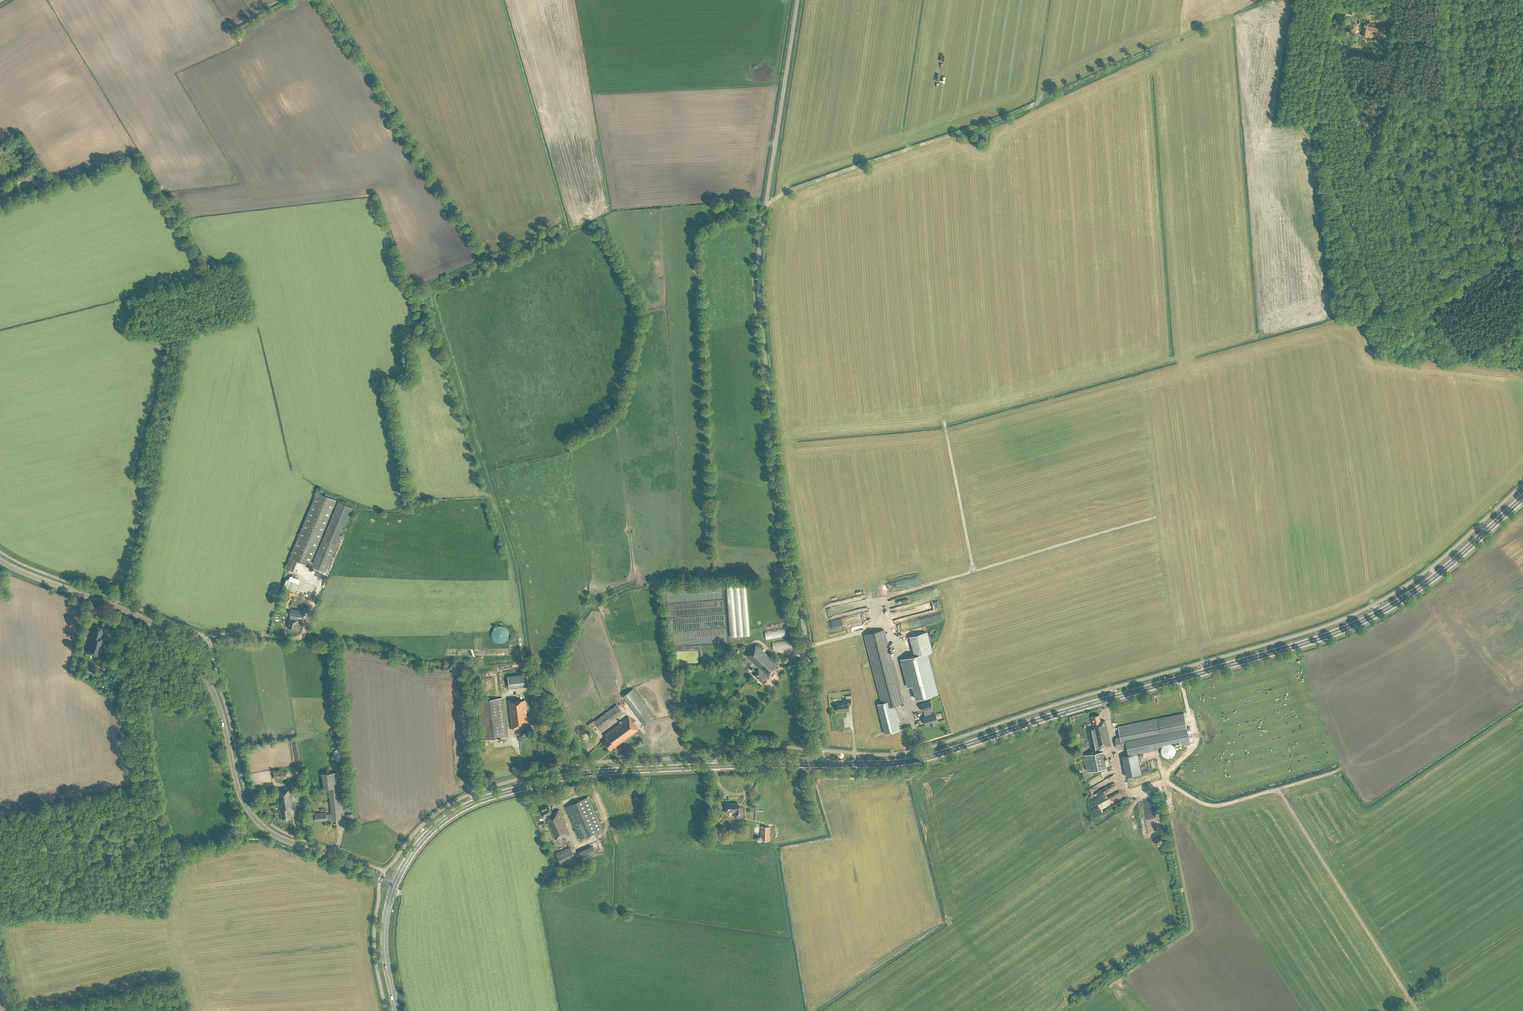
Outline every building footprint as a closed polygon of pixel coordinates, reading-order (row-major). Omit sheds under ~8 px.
[(1383,22),(1382,24),(1385,25),(1385,22),(1387,23),(1388,18),(1379,16),(1378,21),(1383,22)] [(1363,33),(1362,35),(1364,36),(1366,37),(1368,36),(1368,34),(1368,33),(1369,30),(1378,32),(1380,25),(1379,25),(1370,23),(1371,22),(1366,21),(1365,24),(1364,27),(1364,28),(1363,33)] [(339,501),(323,538),(313,563),(311,562),(337,500),(317,492),(285,569),(293,572),(298,561),(326,572),(353,507),(339,501)] [(299,582),(287,577),(283,587),(295,592),(299,582)] [(750,635),(750,633),(746,583),(727,585),(731,636),(750,635)] [(289,607),(294,592),(286,590),(281,605),(289,607)] [(891,608),(895,622),(901,620),(900,614),(898,615),(897,613),(899,612),(899,609),(895,611),(894,609),(900,607),(900,605),(891,608)] [(295,629),(298,616),(304,617),(305,611),(291,608),(289,614),(291,614),(288,627),(295,629)] [(832,626),(847,623),(846,616),(831,619),(832,626)] [(91,633),(86,653),(100,657),(105,636),(102,635),(104,628),(94,625),(92,633),(91,633)] [(498,643),(500,643),(502,643),(504,642),(506,641),(508,639),(509,636),(509,634),(508,632),(508,630),(507,628),(505,627),(503,626),(500,626),(498,626),(496,627),(494,628),(493,630),(492,632),(492,634),(492,636),(493,639),(494,640),(496,642),(498,643)] [(767,638),(787,635),(786,627),(766,630),(767,638)] [(893,705),(902,703),(884,629),(864,634),(882,702),(877,704),(885,733),(900,729),(893,705)] [(938,693),(927,652),(932,651),(927,632),(909,636),(914,655),(900,659),(907,687),(912,686),(915,699),(938,693)] [(793,638),(773,640),(775,649),(794,647),(793,638)] [(753,647),(752,647),(745,654),(760,669),(754,674),(762,682),(766,677),(767,678),(779,667),(756,644),(753,647)] [(508,676),(509,688),(529,685),(528,673),(508,676)] [(644,724),(654,717),(633,688),(623,696),(644,724)] [(482,739),(507,736),(502,697),(477,700),(482,739)] [(848,705),(851,704),(850,698),(846,698),(846,702),(836,703),(837,711),(849,710),(848,705)] [(520,735),(529,734),(527,724),(528,723),(525,699),(509,701),(512,728),(519,727),(520,735)] [(922,710),(923,710),(930,708),(932,708),(930,702),(920,704),(922,710)] [(591,728),(597,723),(601,729),(623,713),(617,704),(595,721),(594,720),(588,724),(591,728)] [(540,706),(532,708),(534,720),(542,719),(540,706)] [(932,714),(930,708),(923,710),(925,716),(924,716),(924,718),(924,719),(925,722),(926,724),(930,723),(930,725),(936,723),(935,723),(937,722),(935,713),(932,714)] [(1184,713),(1167,716),(1171,735),(1188,732),(1184,713)] [(1107,725),(1105,720),(1101,721),(1099,714),(1092,716),(1092,717),(1092,719),(1093,719),(1094,724),(1092,724),(1093,728),(1088,729),(1092,749),(1111,745),(1107,725)] [(607,738),(603,740),(610,749),(615,746),(638,729),(629,716),(604,734),(607,738)] [(1118,726),(1120,736),(1116,737),(1115,738),(1117,747),(1119,748),(1136,745),(1135,743),(1171,735),(1167,716),(1118,726)] [(1166,743),(1164,744),(1163,745),(1162,747),(1161,749),(1162,752),(1163,754),(1164,755),(1166,756),(1169,757),(1171,756),(1173,755),(1174,754),(1175,752),(1176,749),(1175,747),(1174,745),(1173,744),(1171,743),(1169,742),(1166,743)] [(335,751),(334,753),(333,755),(334,757),(335,759),(337,760),(339,761),(341,761),(343,760),(344,759),(345,757),(346,755),(345,753),(344,751),(343,749),(341,749),(339,749),(337,749),(335,751)] [(1120,765),(1124,765),(1126,777),(1139,775),(1134,750),(1117,754),(1120,765)] [(1103,751),(1085,755),(1088,771),(1106,767),(1103,751)] [(1106,777),(1109,775),(1116,772),(1114,766),(1104,770),(1106,777)] [(286,770),(274,772),(275,779),(287,777),(286,770)] [(332,819),(342,818),(337,772),(322,773),(324,788),(329,787),(331,813),(326,814),(326,812),(315,813),(316,820),(327,819),(332,818),(332,819)] [(1096,816),(1107,810),(1102,801),(1121,791),(1116,782),(1089,797),(1095,807),(1092,809),(1096,816)] [(282,819),(292,818),(291,810),(295,809),(291,787),(277,789),(280,811),(278,811),(277,810),(274,811),(275,813),(281,812),(282,819)] [(323,801),(322,791),(315,792),(315,802),(323,801)] [(588,796),(565,806),(580,839),(602,829),(588,796)] [(738,804),(737,802),(724,802),(725,810),(732,810),(736,814),(736,816),(743,815),(743,807),(741,807),(741,804),(738,804)] [(549,805),(540,809),(540,810),(539,811),(540,813),(541,812),(543,817),(545,816),(555,839),(569,833),(558,810),(552,813),(549,805)] [(769,840),(770,827),(761,826),(760,839),(769,840)] [(592,845),(579,851),(583,860),(596,854),(592,845)] [(570,846),(556,853),(555,853),(561,865),(576,858),(570,846)]
